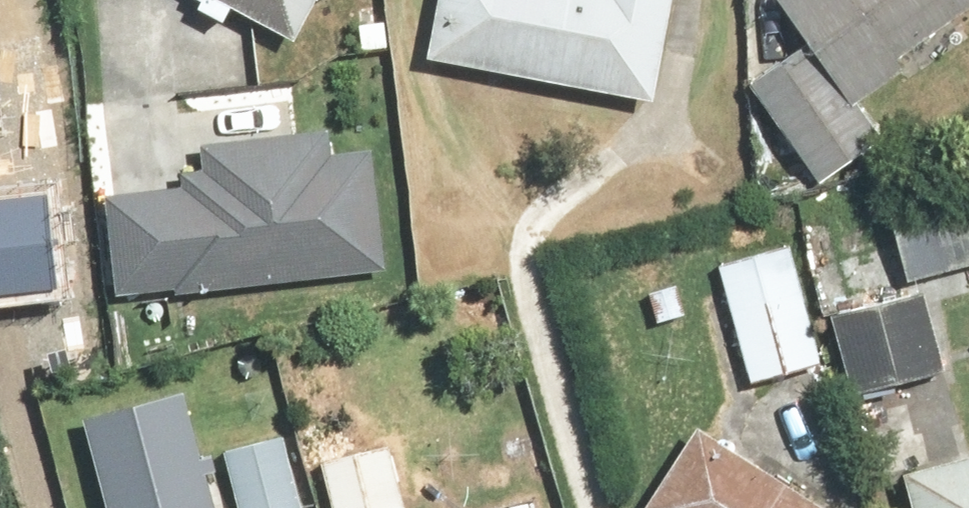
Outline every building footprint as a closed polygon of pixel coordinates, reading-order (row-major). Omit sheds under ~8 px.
[(245,12),(302,43),(326,0),(208,0),(204,8),(237,27),(245,12)] [(439,66),(661,104),(679,0),(450,0),(439,66)] [(818,42),(757,83),(827,188),(888,148),(860,105),(968,32),(968,0),(790,0),(818,42)] [(117,198),(124,294),(394,273),(385,154),(339,157),(337,130),(212,139),(214,171),(184,173),(185,193),(117,198)] [(908,285),(968,270),(968,170),(886,190),(908,285)] [(56,291),(45,196),(0,201),(0,297),(56,291)] [(792,239),(722,260),(758,386),(829,365),(792,239)] [(925,292),(837,318),(862,402),(950,375),(925,292)] [(111,507),(219,507),(186,376),(84,401),(111,507)] [(652,507),(831,507),(709,424),(652,507)] [(295,439),(233,454),(246,507),(312,507),(295,439)] [(327,460),(340,507),(411,507),(394,442),(327,460)] [(914,477),(922,507),(968,507),(968,462),(914,477)] [(543,496),(497,507),(546,507),(543,496)]
